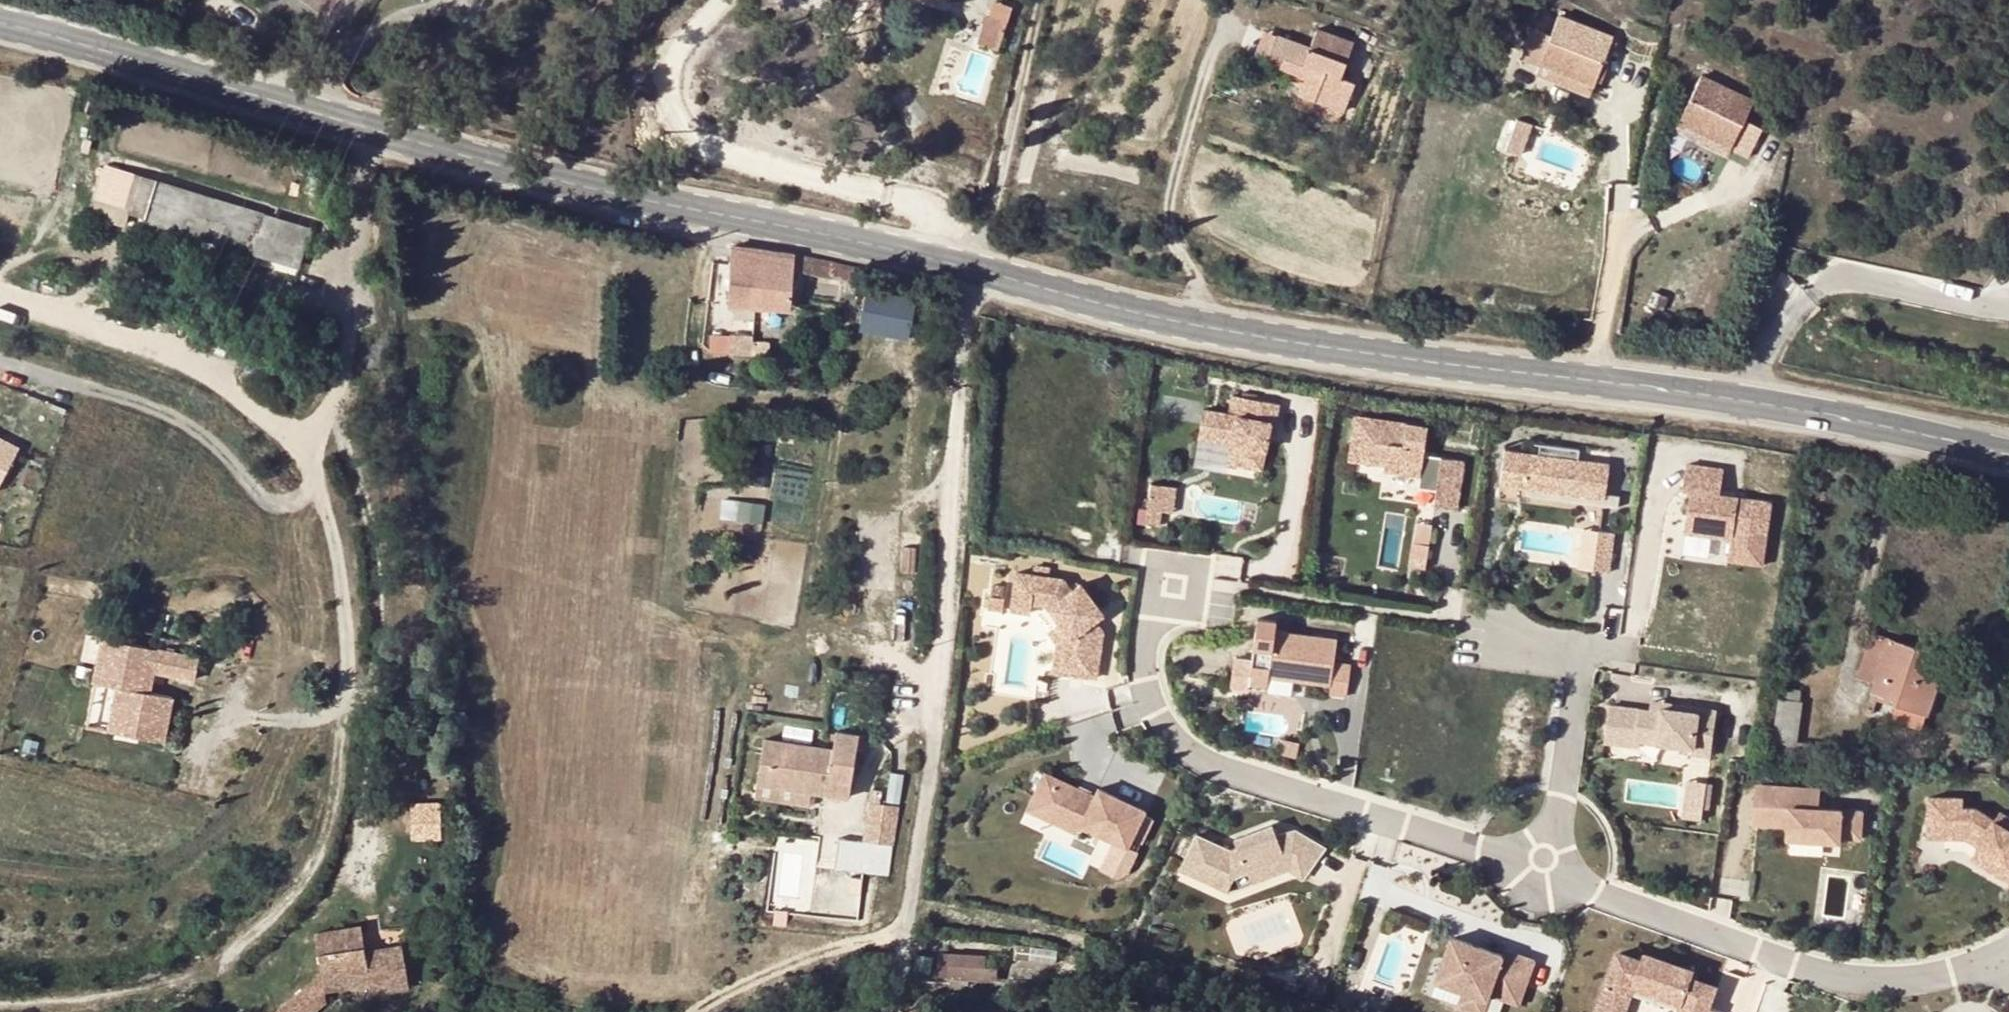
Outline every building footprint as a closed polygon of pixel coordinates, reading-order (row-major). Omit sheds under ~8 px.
[(941,9),(943,1),(940,0),(916,0),(941,9)] [(1554,36),(1534,29),(1524,55),(1542,63),(1596,85),(1615,37),(1561,15),(1554,36)] [(982,44),(1000,50),(1009,23),(990,17),(982,44)] [(1286,56),(1311,66),(1307,78),(1301,95),(1318,101),(1321,92),(1350,103),(1357,82),(1343,77),(1356,43),(1319,30),(1312,46),(1280,35),(1274,51),(1286,56)] [(1282,68),(1307,78),(1311,66),(1286,56),(1282,68)] [(1596,85),(1542,63),(1539,72),(1592,94),(1596,85)] [(1756,102),(1704,76),(1681,122),(1733,148),(1752,157),(1764,130),(1747,121),(1756,102)] [(1318,101),(1347,112),(1350,103),(1321,92),(1318,101)] [(1511,115),(1502,148),(1526,154),(1534,121),(1511,115)] [(1733,148),(1681,122),(1676,132),(1728,157),(1733,148)] [(128,208),(138,177),(139,173),(106,164),(93,210),(125,219),(128,208)] [(128,208),(145,213),(156,182),(138,177),(128,208)] [(310,229),(156,181),(156,182),(145,213),(300,259),(310,229)] [(756,304),(762,248),(735,244),(732,301),(756,304)] [(792,307),(796,270),(842,278),(862,282),(865,268),(796,253),(762,248),(756,304),(792,307)] [(840,291),(859,293),(862,282),(842,278),(840,291)] [(957,298),(958,287),(946,285),(945,297),(957,298)] [(863,287),(855,327),(906,338),(915,298),(863,287)] [(708,347),(749,355),(753,335),(712,327),(708,347)] [(1270,435),(1272,419),(1277,420),(1281,400),(1234,393),(1231,412),(1205,407),(1201,435),(1234,441),(1231,461),(1265,466),(1270,435)] [(1384,467),(1420,472),(1422,452),(1426,424),(1354,414),(1348,458),(1384,462),(1384,467)] [(1500,483),(1604,497),(1609,463),(1578,458),(1579,447),(1535,442),(1533,452),(1505,447),(1500,483)] [(1418,485),(1436,487),(1440,454),(1422,452),(1420,472),(1418,485)] [(11,459),(0,454),(0,482),(11,459)] [(1433,503),(1456,506),(1462,457),(1440,454),(1436,487),(1433,503)] [(1728,561),(1761,566),(1771,503),(1720,495),(1723,470),(1687,463),(1683,490),(1690,492),(1684,532),(1731,539),(1728,561)] [(1140,509),(1164,512),(1168,487),(1143,483),(1140,509)] [(724,494),(721,512),(763,520),(766,502),(724,494)] [(1150,525),(1152,510),(1140,509),(1138,523),(1150,525)] [(1416,520),(1414,538),(1429,540),(1431,522),(1416,520)] [(1593,569),(1608,571),(1613,531),(1599,530),(1593,569)] [(1414,538),(1410,561),(1425,563),(1429,540),(1414,538)] [(1076,640),(1071,675),(1096,678),(1103,632),(1094,621),(1089,613),(1098,607),(1080,583),(1072,590),(1063,578),(1017,572),(1011,609),(1030,612),(1031,602),(1048,605),(1076,640)] [(988,592),(986,606),(1004,608),(1007,583),(994,581),(992,593),(988,592)] [(1089,613),(1094,621),(1103,614),(1098,607),(1089,613)] [(1275,632),(1276,622),(1257,620),(1249,685),(1268,687),(1269,678),(1331,686),(1330,695),(1347,697),(1351,665),(1334,663),(1337,640),(1275,632)] [(1056,672),(1071,675),(1076,640),(1061,621),(1051,629),(1061,641),(1056,672)] [(1947,659),(1874,634),(1858,678),(1875,684),(1872,692),(1898,700),(1896,705),(1928,717),(1947,659)] [(201,660),(104,643),(95,688),(119,692),(111,736),(168,746),(175,700),(152,697),(156,675),(197,682),(201,660)] [(1802,701),(1803,691),(1783,688),(1782,698),(1802,701)] [(1777,741),(1794,743),(1798,743),(1802,701),(1782,698),(1777,741)] [(1928,717),(1896,705),(1891,719),(1924,731),(1928,717)] [(1693,756),(1711,758),(1718,712),(1678,707),(1678,711),(1663,709),(1662,714),(1610,707),(1605,743),(1639,748),(1640,742),(1694,750),(1693,756)] [(832,753),(762,742),(755,786),(810,794),(848,800),(858,738),(835,735),(832,753)] [(1280,739),(1277,754),(1296,758),(1299,743),(1280,739)] [(1045,771),(1027,808),(1077,832),(1080,825),(1126,847),(1144,811),(1099,788),(1095,796),(1045,771)] [(1683,816),(1708,818),(1710,780),(1686,779),(1683,816)] [(1821,788),(1792,786),(1777,785),(1777,788),(1776,807),(1791,807),(1790,824),(1789,839),(1841,842),(1841,837),(1861,838),(1863,810),(1820,808),(1821,788)] [(810,794),(755,786),(753,799),(808,807),(810,794)] [(1757,805),(1776,807),(1777,788),(1758,787),(1757,805)] [(1965,838),(1977,846),(2008,865),(1999,878),(2008,885),(2008,830),(1994,820),(1975,809),(1962,808),(1963,799),(1928,798),(1927,838),(1965,838)] [(862,844),(837,840),(833,865),(888,873),(898,808),(868,803),(862,844)] [(1790,824),(1791,807),(1776,807),(1757,805),(1756,822),(1790,824)] [(1237,847),(1230,849),(1199,831),(1179,864),(1224,890),(1233,874),(1259,867),(1263,879),(1289,872),(1299,856),(1315,865),(1325,848),(1295,832),(1276,837),(1274,827),(1234,837),(1237,847)] [(1977,846),(1965,838),(1957,852),(1999,878),(2008,865),(1977,846)] [(1289,872),(1305,881),(1315,865),(1299,856),(1289,872)] [(1224,890),(1263,879),(1259,867),(1233,874),(1224,890)] [(362,922),(317,931),(324,974),(326,991),(370,984),(371,993),(411,987),(404,942),(367,947),(362,922)] [(1505,951),(1503,957),(1453,938),(1437,983),(1465,993),(1459,1007),(1473,1011),(1484,1011),(1488,1001),(1490,996),(1518,1007),(1534,962),(1505,951)] [(1060,949),(1034,946),(1033,959),(1059,961),(1060,949)] [(1708,1006),(1716,987),(1693,978),(1696,971),(1647,951),(1644,959),(1621,949),(1597,1010),(1603,1011),(1622,1011),(1634,982),(1683,1002),(1679,1011),(1706,1011),(1708,1006)] [(960,977),(961,953),(953,952),(952,977),(960,977)] [(988,956),(961,953),(960,977),(987,979),(988,956)] [(327,1000),(326,991),(324,974),(276,1011),(312,1011),(327,1000)]
